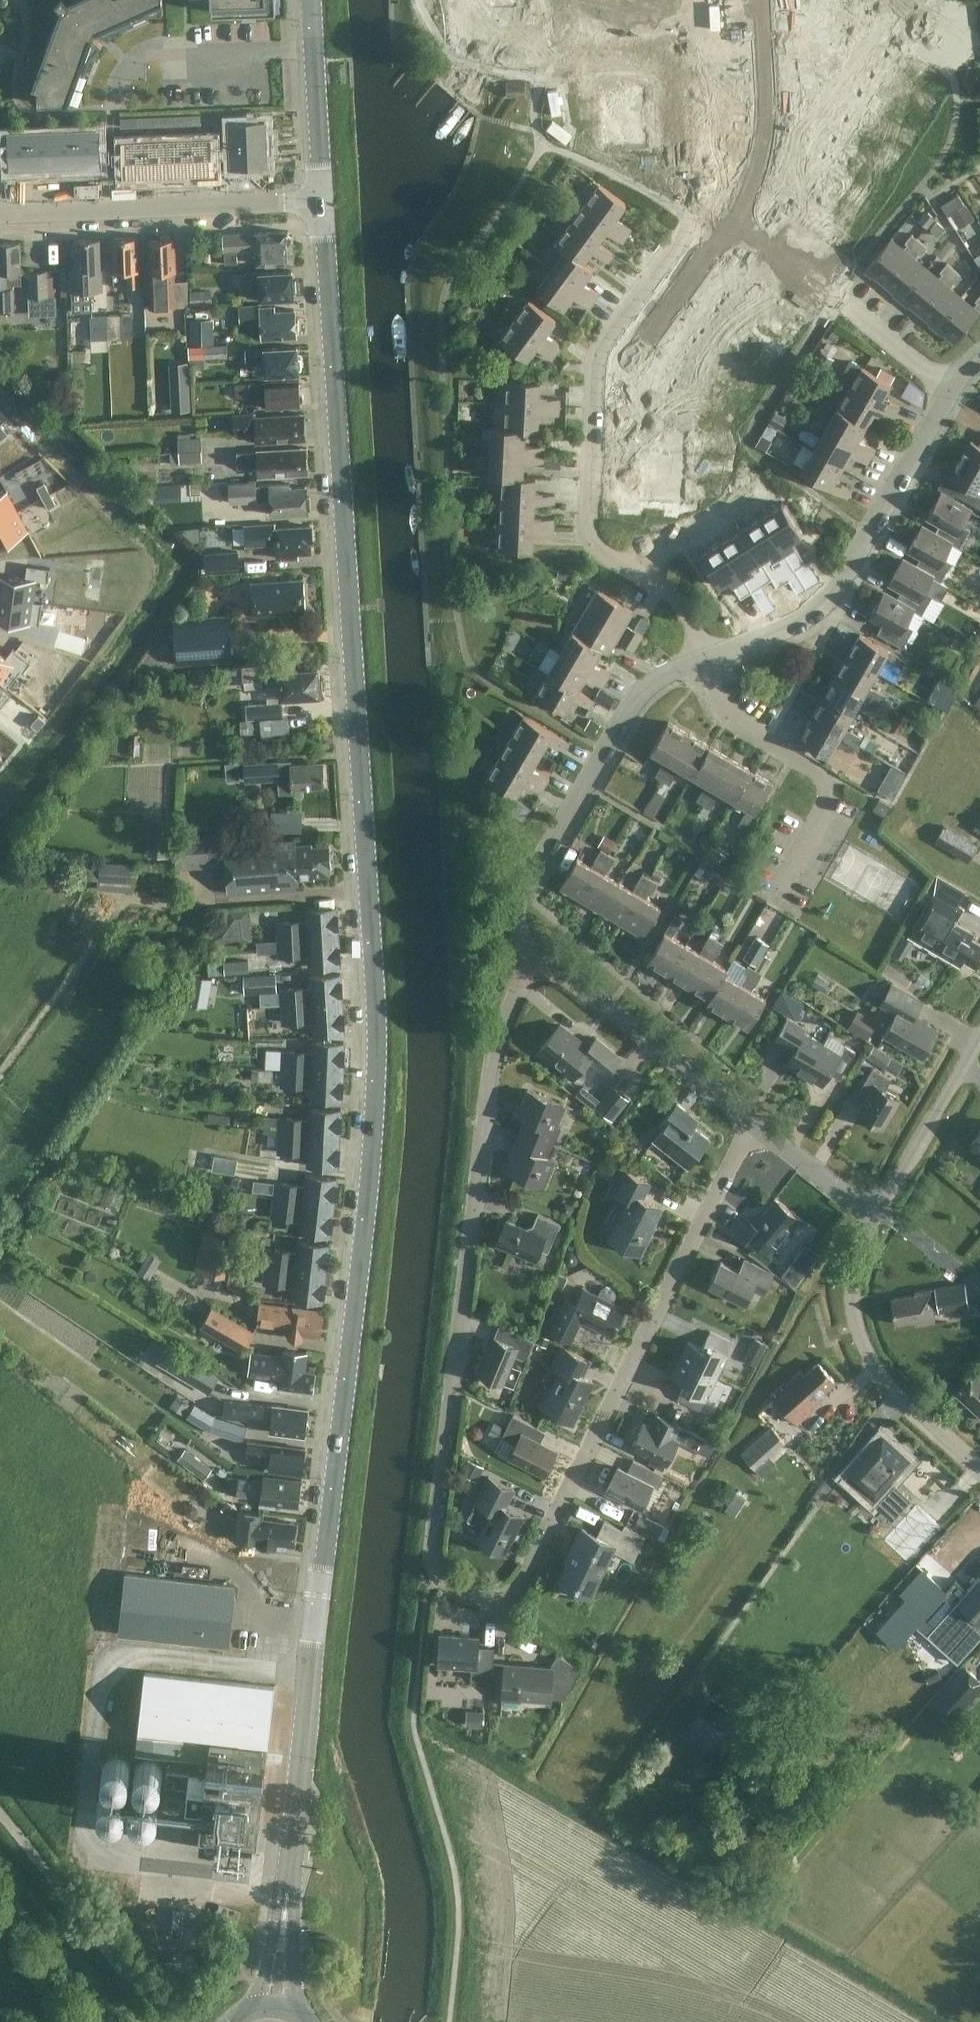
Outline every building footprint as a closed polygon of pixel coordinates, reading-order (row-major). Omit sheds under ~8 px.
[(53,17),(53,16),(55,9),(59,14),(33,84),(36,85),(37,102),(80,100),(79,83),(89,56),(90,56),(101,44),(92,35),(93,30),(98,28),(107,37),(119,25),(145,13),(162,12),(162,0),(36,0),(36,2),(39,9),(45,14),(53,17)] [(212,10),(243,9),(243,13),(257,13),(257,9),(276,8),(276,0),(211,0),(212,10)] [(542,31),(565,30),(563,0),(540,0),(542,31)] [(565,30),(586,29),(585,0),(563,0),(565,30)] [(586,29),(609,28),(608,0),(585,0),(586,29)] [(609,28),(632,26),(630,0),(608,0),(609,28)] [(632,26),(655,25),(653,0),(630,0),(632,26)] [(678,33),(708,31),(706,0),(676,0),(678,33)] [(534,2),(522,3),(522,11),(535,10),(534,2)] [(498,4),(460,6),(462,36),(500,34),(498,4)] [(608,98),(610,146),(675,143),(673,112),(655,112),(654,83),(673,82),(672,64),(656,64),(655,50),(618,51),(620,98),(608,98)] [(900,53),(885,72),(915,93),(929,74),(900,53)] [(885,72),(872,91),(901,112),(915,93),(885,72)] [(831,97),(838,87),(824,77),(817,87),(831,97)] [(506,81),(506,98),(526,97),(525,80),(506,81)] [(872,91),(859,109),(893,134),(894,133),(889,129),(901,112),(872,91)] [(863,113),(846,136),(876,157),(893,134),(859,109),(858,110),(863,113)] [(200,123),(200,112),(120,116),(120,126),(200,123)] [(228,121),(229,144),(270,143),(270,133),(265,133),(264,120),(228,121)] [(76,128),(53,129),(54,165),(67,165),(67,170),(77,169),(76,128)] [(99,128),(76,128),(77,169),(86,169),(86,164),(100,164),(99,128)] [(41,165),(54,165),(53,129),(30,130),(31,171),(41,171),(41,165)] [(31,171),(30,130),(7,130),(8,166),(22,166),(22,171),(31,171)] [(846,136),(829,159),(859,181),(876,157),(846,136)] [(189,137),(167,138),(168,174),(181,174),(181,179),(191,178),(189,137)] [(213,137),(189,137),(191,178),(200,178),(200,173),(214,173),(213,137)] [(144,139),(145,180),(155,180),(154,174),(168,174),(167,138),(144,139)] [(145,180),(144,139),(120,140),(122,176),(135,175),(136,180),(145,180)] [(270,143),(229,144),(230,167),(266,166),(265,152),(270,152),(270,143)] [(829,159),(813,182),(843,204),(859,181),(829,159)] [(951,168),(945,172),(951,181),(957,177),(951,168)] [(945,172),(939,176),(945,185),(951,181),(945,172)] [(906,180),(901,186),(910,193),(914,187),(906,180)] [(813,182),(794,208),(824,230),(843,204),(813,182)] [(598,183),(584,203),(627,234),(632,227),(616,216),(625,203),(598,183)] [(951,212),(965,204),(958,194),(942,204),(948,214),(951,212)] [(597,242),(606,229),(622,241),(627,234),(584,203),(570,222),(597,242)] [(960,227),(975,218),(966,203),(965,204),(951,212),(960,227)] [(927,227),(935,217),(925,209),(917,220),(927,227)] [(874,218),(870,224),(878,231),(883,226),(874,218)] [(938,236),(946,227),(938,220),(931,229),(938,236)] [(555,242),(565,249),(582,262),(583,261),(592,249),(608,261),(613,253),(597,242),(570,222),(555,242)] [(870,224),(865,230),(874,237),(878,231),(870,224)] [(290,236),(284,230),(222,233),(223,263),(235,262),(235,249),(255,248),(256,263),(291,261),(290,236)] [(866,268),(883,283),(919,239),(911,233),(904,242),(906,243),(903,248),(890,238),(866,268)] [(173,282),(173,271),(174,271),(172,235),(147,237),(148,263),(146,263),(148,305),(174,303),(175,307),(188,306),(187,281),(173,282)] [(139,272),(137,237),(111,238),(112,273),(126,272),(127,288),(138,287),(137,272),(139,272)] [(101,290),(99,238),(75,239),(75,243),(72,243),(72,254),(76,254),(76,269),(71,269),(72,291),(101,290)] [(919,239),(883,283),(901,297),(926,267),(914,257),(918,253),(920,255),(927,246),(919,239)] [(14,306),(13,283),(22,283),(20,241),(0,242),(0,306),(14,306)] [(551,268),(594,299),(599,293),(583,281),(592,268),(583,261),(582,262),(565,249),(551,268)] [(926,267),(901,297),(919,312),(954,269),(946,262),(939,271),(942,273),(938,277),(926,267)] [(594,299),(551,268),(536,288),(563,308),(573,295),(589,306),(594,299)] [(954,269),(919,312),(936,327),(961,297),(949,286),(953,282),(955,284),(962,275),(954,269)] [(46,296),(46,270),(28,270),(29,297),(46,296)] [(291,280),(290,270),(242,273),(243,283),(259,282),(260,297),(293,295),(292,290),(295,290),(295,280),(291,280)] [(190,290),(191,304),(212,303),(211,289),(190,290)] [(599,293),(594,299),(603,306),(608,299),(599,293)] [(936,327),(954,341),(979,310),(979,293),(974,300),(977,302),(973,306),(961,297),(936,327)] [(528,299),(514,319),(556,351),(561,344),(546,332),(555,319),(528,299)] [(240,309),(241,313),(241,321),(262,319),(263,337),(296,335),(296,331),(299,331),(298,319),(295,319),(294,309),(275,311),(275,306),(240,309)] [(728,308),(714,327),(744,348),(757,329),(728,308)] [(121,313),(106,314),(107,338),(121,337),(121,313)] [(107,338),(106,314),(90,314),(91,338),(91,347),(108,347),(107,338)] [(189,318),(189,342),(213,342),(213,318),(189,318)] [(556,351),(514,319),(499,339),(526,359),(536,346),(552,357),(556,351)] [(714,327),(701,345),(730,366),(744,348),(714,327)] [(835,334),(832,340),(837,343),(841,337),(835,334)] [(786,341),(782,347),(792,353),(795,347),(786,341)] [(227,357),(227,344),(204,346),(205,358),(227,357)] [(701,345),(687,364),(716,386),(730,366),(701,345)] [(204,346),(188,346),(189,359),(205,358),(204,346)] [(297,356),(296,346),(245,349),(246,360),(266,359),(267,373),(298,371),(298,367),(302,367),(301,356),(297,356)] [(782,348),(778,354),(788,360),(791,354),(782,348)] [(827,370),(834,359),(821,351),(814,362),(827,370)] [(205,358),(189,359),(189,368),(205,367),(205,358)] [(849,387),(895,413),(899,406),(882,396),(894,375),(880,367),(876,374),(852,360),(848,361),(841,373),(842,377),(851,382),(849,387)] [(689,375),(676,394),(703,414),(717,395),(689,375)] [(304,398),(304,393),(300,391),(299,378),(234,382),(235,396),(266,394),(267,406),(301,404),(301,400),(304,398)] [(506,379),(505,403),(559,406),(559,397),(539,396),(540,380),(506,379)] [(762,380),(758,387),(768,392),(771,386),(762,380)] [(758,387),(754,393),(764,399),(767,393),(758,387)] [(891,420),(895,413),(849,387),(837,408),(866,424),(874,411),(891,420)] [(191,414),(189,388),(174,389),(176,415),(191,414)] [(676,394),(663,411),(691,432),(703,414),(676,394)] [(790,408),(795,398),(787,394),(782,404),(790,408)] [(559,406),(505,403),(504,427),(525,428),(525,429),(537,429),(538,413),(558,414),(559,406)] [(837,408),(825,428),(871,455),(875,447),(858,438),(866,424),(837,408)] [(663,411),(650,429),(678,449),(691,432),(663,411)] [(306,438),(305,412),(256,415),(256,413),(234,414),(235,432),(256,431),(256,441),(306,438)] [(781,429),(787,419),(775,412),(769,423),(781,429)] [(728,422),(724,428),(733,435),(737,429),(728,422)] [(490,451),(543,453),(544,445),(524,444),(525,429),(525,428),(504,427),(491,426),(490,451)] [(825,428),(813,449),(842,466),(850,452),(867,462),(871,455),(825,428)] [(650,429),(637,447),(665,468),(678,449),(650,429)] [(723,429),(719,435),(728,441),(732,435),(723,429)] [(771,440),(761,434),(755,445),(765,451),(771,440)] [(178,438),(179,451),(202,449),(201,437),(178,438)] [(960,458),(979,470),(979,445),(970,440),(960,458)] [(309,472),(307,446),(258,449),(258,447),(237,448),(238,466),(258,465),(259,475),(309,472)] [(202,449),(179,451),(179,462),(202,461),(202,449)] [(842,466),(813,449),(801,471),(847,497),(851,489),(834,479),(842,466)] [(489,475),(502,476),(522,477),(522,476),(523,460),(543,461),(543,453),(490,451),(489,475)] [(544,467),(560,467),(561,454),(545,453),(544,467)] [(39,458),(29,463),(35,474),(45,469),(39,458)] [(960,458),(949,477),(961,484),(956,493),(979,507),(979,470),(960,458)] [(717,473),(711,477),(717,487),(723,483),(717,473)] [(501,499),(534,501),(554,502),(554,493),(534,492),(535,476),(522,476),(522,477),(502,476),(501,499)] [(711,477),(705,481),(711,491),(717,487),(711,477)] [(256,484),(256,480),(229,482),(230,501),(271,498),(272,513),(307,511),(307,507),(311,507),(310,494),(306,495),(306,485),(291,485),(291,482),(256,484)] [(50,493),(44,482),(37,486),(42,497),(50,493)] [(0,493),(0,519),(16,510),(5,491),(0,493)] [(55,504),(50,493),(42,497),(48,508),(55,504)] [(959,548),(959,547),(970,528),(962,524),(970,510),(940,493),(927,515),(940,522),(934,533),(951,543),(959,548)] [(534,501),(501,499),(500,524),(553,526),(553,517),(533,516),(534,501)] [(784,506),(763,519),(777,541),(788,559),(791,564),(804,556),(794,539),(801,534),(784,506)] [(0,519),(0,545),(26,530),(16,510),(0,519)] [(751,526),(743,531),(760,559),(763,564),(769,574),(776,586),(787,580),(788,582),(795,585),(796,585),(798,585),(801,583),(802,582),(791,564),(788,559),(777,541),(763,519),(751,526)] [(276,526),(276,522),(245,524),(246,543),(275,541),(277,557),(291,556),(291,551),(310,550),(310,541),(313,539),(312,525),(309,524),(276,526)] [(553,526),(500,524),(498,548),(532,549),(532,533),(552,534),(553,526)] [(921,556),(915,566),(940,581),(951,561),(943,557),(951,543),(934,533),(921,526),(908,548),(921,556)] [(743,531),(722,544),(750,589),(757,585),(747,568),(760,559),(743,531)] [(722,544),(701,557),(719,585),(733,577),(743,593),(750,589),(722,544)] [(204,551),(205,568),(239,565),(238,549),(204,551)] [(940,581),(915,566),(902,559),(889,581),(902,589),(896,599),(921,614),(932,595),(924,590),(932,576),(940,581)] [(32,600),(35,579),(37,579),(48,580),(50,567),(27,564),(27,566),(28,567),(27,576),(26,576),(25,576),(0,573),(0,596),(32,600)] [(568,579),(568,568),(558,568),(557,578),(568,579)] [(251,581),(253,613),(305,610),(303,579),(251,581)] [(596,589),(584,610),(637,641),(642,633),(625,623),(633,610),(596,589)] [(921,614),(896,599),(883,592),(870,614),(883,622),(877,632),(902,647),(913,628),(905,624),(913,609),(921,614)] [(39,624),(42,601),(34,600),(32,600),(0,596),(0,619),(39,624)] [(601,648),(601,649),(608,653),(615,640),(632,650),(637,641),(584,610),(572,631),(601,648)] [(232,659),(228,614),(172,618),(175,663),(232,659)] [(971,640),(979,645),(979,625),(971,640)] [(81,654),(85,639),(59,631),(54,646),(81,654)] [(593,661),(601,649),(601,648),(572,631),(560,652),(606,679),(610,672),(593,661)] [(847,654),(876,671),(884,657),(901,667),(905,660),(859,633),(847,654)] [(1,682),(7,686),(20,669),(23,671),(31,661),(13,647),(11,649),(12,649),(7,657),(6,656),(5,656),(0,652),(0,681),(1,682)] [(602,686),(606,679),(560,652),(548,673),(576,690),(577,689),(585,676),(602,686)] [(881,702),(885,695),(868,685),(876,671),(847,654),(835,675),(881,702)] [(282,670),(281,663),(265,664),(241,665),(242,680),(266,679),(266,682),(280,681),(281,696),(319,693),(317,668),(282,670)] [(594,699),(577,689),(576,690),(548,673),(535,694),(564,711),(572,697),(590,706),(594,699)] [(877,709),(881,702),(835,675),(823,696),(852,713),(860,699),(877,709)] [(947,708),(954,696),(934,685),(927,697),(947,708)] [(593,698),(608,707),(615,696),(600,686),(593,698)] [(823,696),(811,717),(857,743),(861,736),(844,726),(852,713),(823,696)] [(267,705),(245,706),(246,718),(282,716),(282,704),(267,705)] [(907,718),(898,712),(897,713),(891,723),(889,727),(899,733),(899,734),(908,718),(907,718)] [(38,714),(31,723),(37,728),(45,719),(38,714)] [(523,714),(511,736),(540,752),(548,739),(565,749),(569,741),(523,714)] [(857,743),(811,717),(799,738),(828,755),(836,741),(860,755),(864,747),(857,743)] [(594,735),(601,724),(591,718),(584,729),(594,735)] [(261,719),(250,720),(251,731),(262,730),(261,719)] [(662,779),(688,733),(668,721),(651,750),(665,758),(655,775),(662,779)] [(679,766),(693,774),(709,745),(688,733),(662,779),(669,783),(679,766)] [(139,755),(141,735),(130,734),(128,754),(139,755)] [(864,735),(859,744),(873,752),(878,743),(864,735)] [(532,766),(540,752),(511,736),(499,757),(545,783),(549,776),(532,766)] [(709,745),(693,774),(706,782),(696,799),(703,803),(730,758),(709,745)] [(545,783),(499,757),(486,778),(515,794),(523,780),(540,790),(545,783)] [(730,758),(703,803),(710,808),(720,790),(734,799),(751,770),(730,758)] [(290,759),(244,762),(245,780),(278,778),(279,786),(279,794),(293,793),(293,788),(324,785),(322,760),(291,763),(290,759)] [(892,765),(879,789),(893,797),(906,774),(892,765)] [(772,782),(751,770),(734,799),(748,806),(738,823),(745,828),(772,782)] [(513,795),(506,807),(523,817),(530,804),(513,795)] [(873,809),(885,816),(891,805),(879,798),(873,809)] [(302,810),(271,810),(271,831),(302,831),(302,810)] [(168,856),(171,820),(149,818),(146,854),(168,856)] [(934,841),(967,860),(977,844),(944,824),(934,841)] [(226,842),(225,829),(176,831),(177,864),(227,862),(228,891),(302,888),(302,879),(315,878),(315,874),(329,874),(329,865),(331,864),(330,844),(313,845),(313,841),(297,842),(297,839),(226,842)] [(616,840),(604,833),(598,845),(609,851),(616,840)] [(560,886),(580,898),(607,852),(600,848),(590,865),(576,857),(560,886)] [(607,852),(580,898),(601,911),(618,882),(605,874),(615,857),(607,852)] [(100,861),(71,859),(70,873),(99,876),(100,861)] [(134,864),(127,864),(100,861),(98,879),(98,888),(132,890),(134,864)] [(663,874),(654,869),(650,876),(659,881),(663,874)] [(622,923),(649,877),(642,873),(632,890),(618,882),(601,911),(622,923)] [(963,959),(974,965),(979,955),(979,943),(970,937),(973,933),(954,923),(963,908),(957,904),(961,896),(936,874),(920,903),(925,906),(908,935),(960,964),(963,959)] [(649,877),(622,923),(643,935),(660,906),(646,898),(656,881),(649,877)] [(307,918),(275,920),(276,939),(281,939),(338,936),(337,907),(306,908),(307,918)] [(231,910),(208,942),(243,940),(240,914),(240,909),(231,910)] [(668,972),(685,943),(672,936),(682,919),(674,914),(647,960),(668,972)] [(716,938),(722,927),(716,924),(710,934),(716,938)] [(699,952),(685,943),(668,972),(689,985),(716,939),(709,935),(699,952)] [(756,935),(744,955),(754,961),(766,941),(756,935)] [(258,944),(258,954),(277,953),(277,955),(287,955),(302,954),(308,954),(309,964),(339,962),(338,936),(281,939),(276,939),(277,943),(258,944)] [(723,973),(724,973),(727,968),(713,960),(723,943),(716,939),(689,985),(709,997),(723,973)] [(763,953),(755,968),(762,972),(770,957),(763,953)] [(253,959),(212,961),(213,974),(254,972),(253,959)] [(723,973),(709,997),(706,1002),(728,1014),(754,968),(747,964),(737,981),(724,973),(723,973)] [(754,968),(728,1014),(749,1026),(765,998),(752,990),(762,972),(754,968)] [(277,991),(275,973),(243,975),(244,993),(277,991)] [(280,1006),(342,1003),(341,973),(310,975),(311,985),(279,987),(280,991),(280,1004),(280,1006)] [(192,974),(188,1003),(207,1006),(211,977),(192,974)] [(883,1035),(922,1057),(938,1029),(914,1015),(922,1000),(892,983),(880,1004),(896,1012),(883,1035)] [(779,1005),(802,1018),(812,999),(788,987),(779,1005)] [(280,991),(259,992),(260,1005),(280,1004),(280,991)] [(343,1029),(342,1003),(280,1006),(281,1022),(312,1020),(313,1031),(343,1029)] [(847,1026),(866,1038),(877,1021),(858,1009),(847,1026)] [(806,1027),(787,1016),(774,1039),(793,1050),(786,1063),(805,1074),(823,1042),(803,1031),(806,1027)] [(596,1037),(588,1047),(559,1024),(539,1049),(573,1077),(588,1058),(607,1073),(620,1057),(596,1037)] [(280,1065),(343,1068),(344,1040),(314,1039),(314,1051),(281,1049),(280,1065)] [(823,1042),(805,1074),(823,1084),(830,1072),(839,1077),(855,1050),(845,1045),(841,1053),(823,1042)] [(875,1042),(867,1053),(885,1064),(891,1053),(875,1042)] [(342,1097),(343,1068),(280,1065),(279,1086),(311,1087),(311,1096),(342,1097)] [(859,1114),(881,1127),(899,1097),(885,1089),(891,1078),(872,1067),(855,1096),(866,1102),(859,1114)] [(272,1078),(272,1068),(251,1068),(251,1078),(272,1078)] [(595,1105),(613,1119),(629,1099),(612,1084),(595,1105)] [(519,1130),(553,1144),(561,1127),(556,1125),(565,1104),(527,1088),(516,1114),(524,1117),(519,1130)] [(654,1139),(687,1166),(709,1139),(686,1120),(691,1113),(677,1102),(661,1124),(664,1126),(654,1139)] [(277,1133),(340,1135),(341,1107),(310,1106),(310,1119),(278,1117),(277,1133)] [(227,1125),(228,1117),(209,1114),(208,1122),(227,1125)] [(970,1145),(979,1151),(979,1129),(970,1145)] [(553,1144),(519,1130),(513,1144),(516,1145),(506,1170),(543,1186),(554,1160),(548,1157),(553,1144)] [(339,1163),(340,1135),(277,1133),(277,1153),(308,1154),(307,1162),(339,1163)] [(236,1159),(215,1155),(212,1169),(234,1173),(236,1159)] [(607,1238),(640,1254),(649,1235),(647,1234),(661,1207),(642,1197),(649,1183),(624,1170),(613,1192),(627,1198),(607,1238)] [(272,1202),(332,1207),(335,1175),(305,1172),(304,1183),(274,1180),(272,1202)] [(758,1243),(771,1253),(800,1217),(774,1197),(760,1216),(758,1214),(752,1221),(746,1217),(735,1231),(754,1247),(758,1243)] [(329,1234),(332,1207),(272,1202),(270,1217),(300,1219),(299,1232),(329,1234)] [(569,1217),(574,1207),(564,1202),(559,1211),(569,1217)] [(541,1249),(548,1252),(560,1223),(538,1213),(533,1224),(525,1227),(506,1219),(496,1243),(536,1260),(541,1249)] [(195,1269),(225,1275),(233,1235),(203,1229),(195,1269)] [(269,1264),(326,1269),(329,1242),(298,1239),(297,1249),(288,1248),(276,1247),(266,1247),(265,1264),(269,1264)] [(137,1270),(150,1278),(161,1258),(149,1251),(137,1270)] [(578,1258),(576,1253),(571,1251),(566,1254),(564,1259),(566,1264),(571,1266),(576,1263),(578,1258)] [(773,1273),(751,1262),(743,1258),(738,1269),(720,1260),(709,1284),(745,1302),(752,1287),(763,1293),(773,1273)] [(789,1263),(782,1272),(794,1282),(802,1273),(789,1263)] [(324,1300),(326,1269),(269,1264),(265,1264),(263,1283),(291,1286),(290,1297),(324,1300)] [(562,1290),(567,1278),(558,1274),(553,1285),(562,1290)] [(139,1288),(150,1295),(156,1285),(145,1278),(139,1288)] [(965,1282),(934,1287),(938,1310),(968,1305),(965,1282)] [(612,1302),(615,1294),(614,1289),(606,1285),(601,1287),(597,1295),(584,1288),(573,1310),(561,1304),(548,1331),(570,1341),(581,1320),(612,1335),(625,1308),(612,1302)] [(915,1293),(891,1297),(895,1323),(914,1319),(915,1324),(935,1321),(933,1310),(938,1310),(934,1287),(929,1288),(915,1290),(915,1293)] [(303,1331),(319,1332),(322,1306),(261,1301),(259,1322),(290,1325),(290,1333),(302,1335),(303,1331)] [(200,1325),(241,1350),(252,1331),(211,1306),(200,1325)] [(515,1355),(526,1360),(535,1340),(511,1330),(506,1341),(494,1336),(478,1373),(503,1384),(515,1355)] [(680,1357),(716,1375),(732,1342),(710,1330),(702,1347),(688,1340),(680,1357)] [(546,1346),(549,1338),(539,1334),(536,1342),(546,1346)] [(754,1337),(750,1345),(762,1351),(766,1343),(754,1337)] [(542,1407),(571,1422),(592,1380),(583,1376),(591,1361),(562,1346),(552,1365),(561,1370),(542,1407)] [(276,1385),(312,1389),(314,1369),(304,1368),(306,1350),(292,1349),(291,1356),(248,1351),(246,1372),(277,1376),(276,1385)] [(186,1357),(177,1372),(208,1391),(217,1376),(186,1357)] [(716,1375),(680,1357),(671,1375),(685,1381),(677,1397),(700,1409),(716,1375)] [(771,1394),(797,1422),(810,1410),(809,1409),(819,1400),(817,1396),(834,1380),(818,1362),(804,1374),(800,1371),(786,1384),(785,1382),(771,1394)] [(956,1392),(979,1414),(979,1366),(979,1367),(977,1370),(956,1392)] [(177,1395),(171,1405),(183,1413),(190,1403),(177,1395)] [(273,1405),(273,1406),(225,1401),(224,1416),(272,1421),(271,1431),(305,1434),(305,1433),(308,1431),(309,1423),(306,1421),(307,1408),(273,1405)] [(210,1430),(242,1440),(246,1425),(214,1416),(194,1403),(185,1416),(210,1430)] [(666,1417),(675,1422),(682,1409),(673,1404),(666,1417)] [(509,1456),(545,1474),(557,1450),(534,1438),(540,1427),(513,1414),(502,1436),(516,1443),(509,1456)] [(678,1440),(683,1443),(689,1430),(658,1415),(652,1426),(643,1421),(631,1445),(667,1463),(678,1440)] [(494,1420),(489,1429),(497,1433),(502,1424),(494,1420)] [(755,1468),(785,1441),(771,1425),(741,1452),(755,1468)] [(883,1434),(848,1473),(895,1516),(911,1499),(891,1480),(910,1459),(897,1447),(895,1449),(892,1446),(894,1444),(883,1434)] [(268,1470),(302,1474),(305,1449),(248,1442),(246,1455),(269,1458),(268,1470)] [(176,1458),(203,1479),(212,1467),(184,1447),(176,1458)] [(460,1472),(476,1480),(483,1466),(467,1458),(460,1472)] [(653,1485),(658,1487),(664,1475),(633,1459),(627,1471),(617,1466),(606,1490),(641,1508),(653,1485)] [(298,1504),(301,1478),(264,1474),(263,1481),(226,1477),(225,1494),(262,1498),(261,1505),(274,1507),(274,1502),(298,1504)] [(476,1502),(467,1518),(483,1525),(479,1532),(476,1539),(505,1553),(524,1515),(505,1506),(514,1489),(489,1476),(476,1502)] [(693,1489),(698,1480),(693,1477),(686,1479),(683,1484),(693,1489)] [(745,1498),(735,1491),(724,1508),(734,1514),(745,1498)] [(238,1517),(235,1539),(258,1541),(258,1544),(277,1545),(278,1541),(294,1543),(296,1523),(261,1519),(262,1513),(239,1511),(226,1500),(222,1508),(231,1517),(238,1517)] [(633,1525),(657,1536),(663,1524),(639,1512),(633,1525)] [(569,1561),(561,1577),(591,1591),(609,1555),(612,1549),(633,1560),(646,1534),(624,1524),(622,1528),(604,1519),(596,1535),(592,1532),(582,1527),(570,1551),(573,1552),(569,1561)] [(895,1647),(905,1636),(946,1591),(922,1569),(901,1593),(907,1599),(877,1631),(895,1647)] [(121,1632),(230,1645),(237,1585),(127,1573),(121,1632)] [(951,1640),(944,1648),(957,1659),(955,1661),(957,1662),(967,1651),(979,1636),(979,1578),(978,1576),(966,1589),(947,1611),(944,1614),(934,1625),(951,1640)] [(470,1678),(492,1680),(495,1647),(478,1646),(479,1636),(440,1633),(438,1664),(471,1667),(470,1678)] [(551,1696),(564,1697),(582,1668),(557,1653),(550,1666),(551,1666),(551,1667),(505,1663),(502,1698),(520,1699),(520,1696),(551,1699),(551,1696)] [(963,1664),(928,1704),(949,1722),(979,1687),(979,1679),(963,1664)] [(146,1670),(138,1731),(135,1750),(208,1759),(206,1760),(204,1774),(168,1769),(166,1782),(187,1785),(185,1799),(203,1801),(201,1817),(257,1824),(265,1766),(263,1766),(273,1686),(146,1670)] [(465,1724),(482,1725),(483,1710),(466,1709),(465,1724)] [(716,1730),(690,1712),(678,1728),(704,1747),(716,1730)] [(104,1772),(107,1775),(110,1778),(113,1779),(117,1779),(121,1779),(124,1777),(127,1774),(129,1771),(131,1768),(131,1764),(130,1760),(129,1757),(126,1754),(123,1752),(120,1750),(116,1750),(112,1751),(109,1752),(106,1755),(103,1758),(102,1762),(102,1765),(103,1769),(104,1772)] [(137,1776),(139,1779),(143,1781),(146,1782),(150,1783),(154,1782),(157,1780),(160,1778),(162,1775),(163,1771),(164,1767),(163,1764),(161,1760),(159,1757),(156,1755),(152,1754),(148,1754),(145,1754),(141,1756),(138,1758),(136,1762),(135,1765),(135,1769),(135,1773),(137,1776)] [(110,1812),(114,1812),(117,1812),(121,1810),(124,1807),(126,1804),(127,1801),(128,1797),(127,1793),(126,1790),(123,1787),(120,1785),(116,1783),(113,1783),(109,1784),(105,1785),(102,1788),(100,1791),(99,1794),(99,1798),(99,1802),(101,1805),(103,1808),(106,1810),(110,1812)] [(135,1811),(138,1813),(141,1815),(145,1815),(149,1815),(152,1814),(155,1812),(158,1809),(159,1805),(160,1802),(160,1798),(158,1794),(156,1791),(153,1789),(150,1787),(146,1786),(142,1787),(139,1788),(136,1790),(133,1793),(132,1796),(131,1800),(131,1804),(132,1808),(135,1811)] [(210,1826),(211,1828),(213,1828),(215,1829),(216,1828),(218,1827),(219,1825),(219,1823),(218,1821),(217,1820),(215,1819),(213,1819),(212,1819),(210,1821),(209,1822),(209,1824),(210,1826)] [(208,1838),(209,1839),(211,1840),(212,1841),(214,1840),(216,1839),(217,1837),(217,1835),(217,1834),(216,1832),(214,1831),(212,1831),(210,1831),(209,1832),(208,1834),(207,1836),(208,1838)] [(226,1852),(215,1851),(214,1860),(226,1861),(226,1852)]
